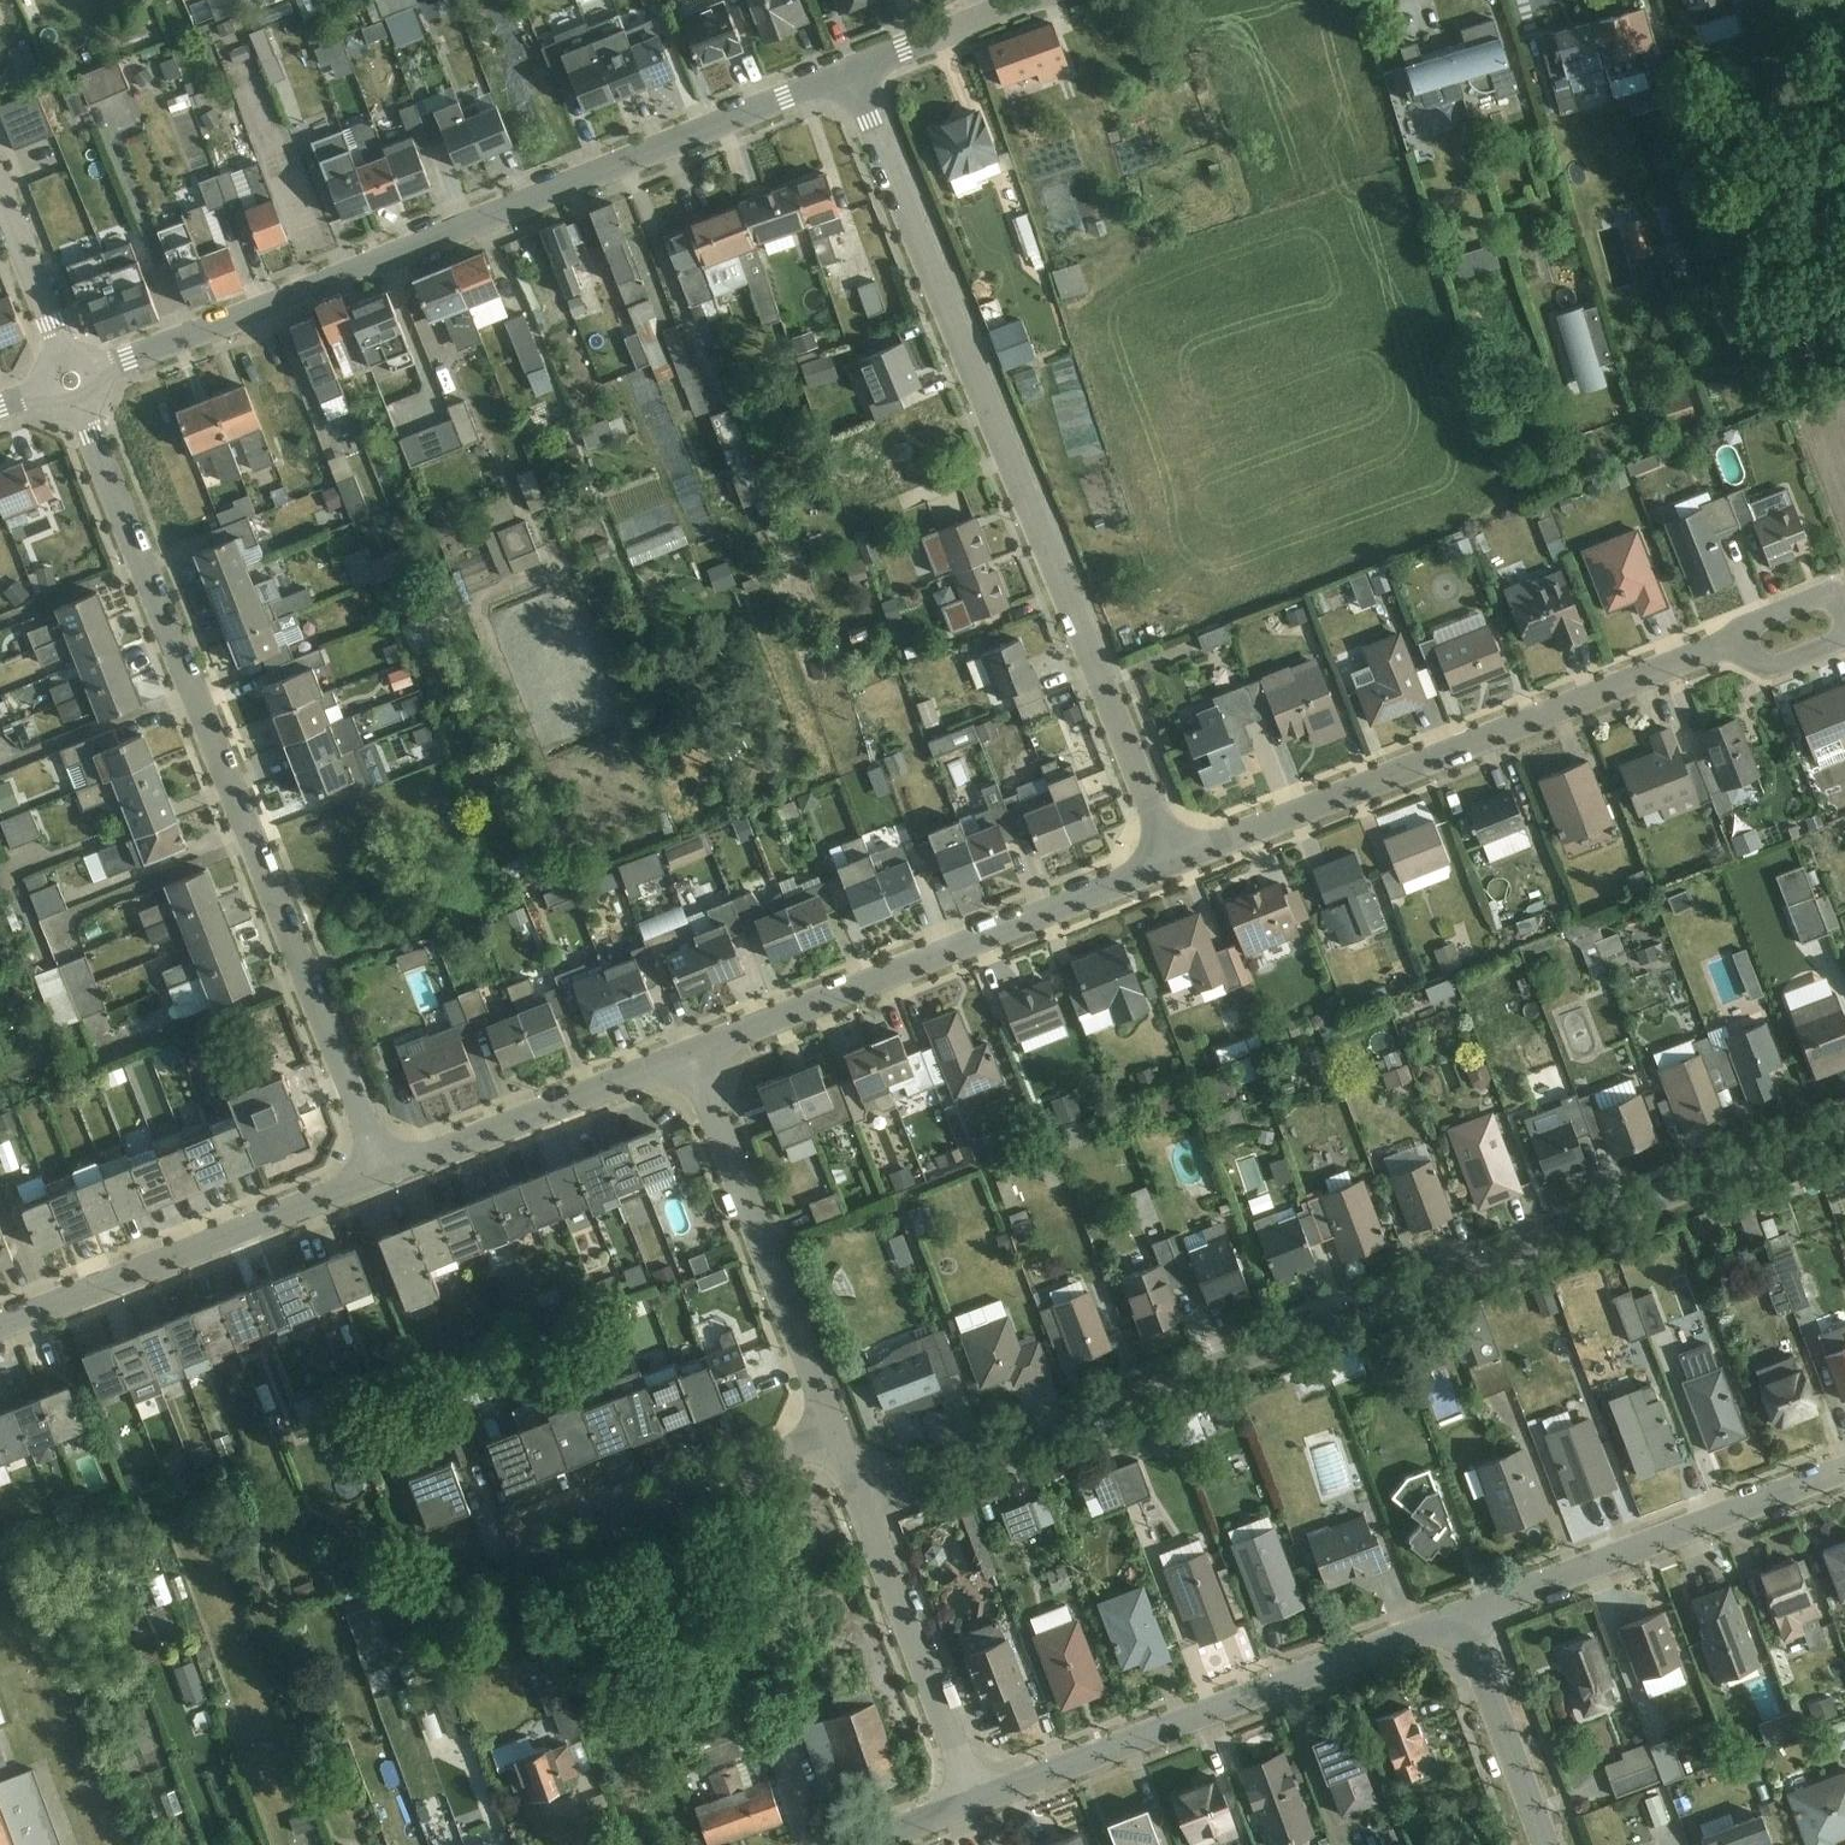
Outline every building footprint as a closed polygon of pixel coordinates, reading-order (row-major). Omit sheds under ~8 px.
[(211,16),(235,12),(232,0),(208,0),(211,16)] [(411,0),(377,0),(392,44),(423,34),(411,0)] [(421,17),(448,16),(448,0),(421,0),(421,17)] [(738,46),(719,0),(710,0),(676,14),(696,63),(738,46)] [(807,25),(799,0),(748,0),(762,41),(807,25)] [(836,10),(862,0),(833,0),(836,10)] [(1606,71),(1657,56),(1642,4),(1591,19),(1606,71)] [(1521,61),(1507,36),(1501,17),(1465,29),(1468,41),(1448,47),(1457,76),(1458,80),(1468,78),(1469,81),(1472,82),(1472,85),(1476,87),(1481,90),(1487,90),(1493,91),(1499,90),(1500,96),(1526,91),(1521,61)] [(1606,71),(1591,19),(1543,33),(1558,85),(1606,71)] [(378,20),(362,27),(368,42),(385,35),(378,20)] [(1066,70),(1049,22),(985,45),(1002,93),(1066,70)] [(644,86),(674,74),(653,23),(624,35),(644,86)] [(324,76),(351,67),(340,35),(313,44),(324,76)] [(644,86),(624,35),(589,49),(610,99),(644,86)] [(1457,76),(1448,47),(1421,55),(1417,41),(1398,46),(1403,63),(1391,66),(1398,92),(1403,91),(1407,99),(1415,103),(1420,104),(1430,103),(1461,94),(1458,80),(1457,76)] [(170,56),(158,60),(165,82),(178,77),(170,56)] [(88,102),(128,90),(118,58),(78,70),(88,102)] [(10,146),(49,136),(39,93),(0,102),(0,104),(10,146)] [(447,165),(478,153),(456,95),(425,107),(447,165)] [(198,108),(205,127),(219,122),(211,102),(198,108)] [(946,177),(996,158),(976,105),(926,124),(946,177)] [(398,194),(427,183),(409,137),(380,148),(398,194)] [(398,194),(380,148),(347,160),(364,206),(398,194)] [(259,160),(198,174),(205,202),(265,187),(259,160)] [(339,216),(364,206),(347,160),(321,170),(339,216)] [(803,225),(838,212),(822,169),(787,183),(803,225)] [(803,225),(787,183),(737,202),(753,244),(803,225)] [(256,247),(284,235),(267,194),(239,205),(256,247)] [(615,281),(637,272),(608,195),(585,204),(615,281)] [(701,264),(753,244),(737,202),(685,221),(701,264)] [(1643,211),(1621,218),(1632,253),(1654,246),(1643,211)] [(535,227),(561,295),(580,288),(569,259),(578,256),(563,217),(535,227)] [(701,264),(685,221),(660,231),(676,273),(701,264)] [(212,294),(239,283),(222,239),(195,249),(212,294)] [(1464,272),(1496,266),(1491,243),(1459,249),(1464,272)] [(212,294),(195,249),(166,260),(183,305),(212,294)] [(462,306),(495,291),(475,249),(443,264),(462,306)] [(1058,294),(1086,285),(1078,259),(1050,267),(1058,294)] [(462,306),(443,264),(410,279),(429,321),(462,306)] [(127,325),(155,314),(139,273),(111,284),(127,325)] [(874,277),(857,283),(868,314),(885,308),(874,277)] [(127,325),(111,284),(89,293),(105,333),(127,325)] [(366,362),(404,347),(380,285),(342,299),(366,362)] [(26,335),(10,294),(1,298),(0,296),(0,345),(26,335)] [(366,362),(342,299),(316,309),(328,340),(338,336),(353,374),(369,368),(366,362)] [(1045,300),(988,320),(1007,373),(1064,352),(1045,300)] [(1607,381),(1588,304),(1556,312),(1576,388),(1607,381)] [(509,315),(532,396),(550,391),(527,310),(509,315)] [(305,381),(332,370),(310,316),(283,327),(305,381)] [(890,350),(924,336),(916,317),(882,330),(890,350)] [(811,381),(834,373),(826,352),(804,360),(811,381)] [(1031,365),(1010,375),(1024,403),(1045,393),(1031,365)] [(224,439),(256,424),(237,381),(204,395),(224,439)] [(224,439),(204,395),(170,410),(189,454),(224,439)] [(463,398),(446,404),(450,416),(401,434),(411,462),(478,437),(463,398)] [(1689,398),(1666,406),(1671,422),(1695,414),(1689,398)] [(739,505),(762,498),(736,406),(712,412),(739,505)] [(1632,473),(1655,467),(1651,453),(1628,459),(1632,473)] [(42,464),(26,471),(23,462),(0,471),(0,504),(6,518),(8,517),(12,527),(28,521),(25,510),(41,504),(40,501),(54,496),(42,464)] [(516,471),(522,494),(539,490),(533,466),(516,471)] [(1610,490),(1627,484),(1621,468),(1604,474),(1610,490)] [(338,478),(348,514),(365,509),(355,473),(338,478)] [(1773,565),(1814,548),(1787,483),(1746,500),(1773,565)] [(1694,596),(1732,580),(1701,505),(1662,522),(1694,596)] [(935,529),(951,572),(993,556),(977,514),(935,529)] [(497,574),(539,562),(526,518),(485,531),(497,574)] [(1634,617),(1666,604),(1636,526),(1580,547),(1603,606),(1627,597),(1634,617)] [(207,593),(250,577),(234,535),(191,551),(207,593)] [(374,580),(390,577),(386,554),(369,557),(374,580)] [(366,555),(351,557),(354,576),(369,573),(366,555)] [(969,619),(1010,603),(993,556),(951,572),(969,619)] [(493,559),(455,569),(462,592),(499,582),(493,559)] [(730,588),(727,564),(709,566),(711,590),(730,588)] [(37,571),(28,574),(37,594),(55,590),(53,565),(36,568),(37,571)] [(1350,577),(1358,606),(1375,601),(1373,591),(1385,588),(1379,568),(1350,577)] [(1559,647),(1589,635),(1563,569),(1503,593),(1522,640),(1551,628),(1559,647)] [(207,593),(219,625),(262,609),(250,577),(207,593)] [(18,579),(3,592),(16,606),(31,593),(18,579)] [(28,631),(34,646),(110,618),(99,591),(55,608),(59,619),(28,631)] [(1443,696),(1504,671),(1476,601),(1415,626),(1443,696)] [(233,662),(276,646),(262,609),(219,625),(233,662)] [(76,664),(122,646),(110,618),(34,646),(42,666),(71,654),(73,661),(75,660),(76,664)] [(1221,621),(1196,630),(1202,645),(1227,636),(1221,621)] [(1367,728),(1429,703),(1399,628),(1358,644),(1372,677),(1350,686),(1367,728)] [(996,697),(1038,679),(1019,634),(977,652),(996,697)] [(51,687),(58,706),(133,675),(122,646),(76,664),(63,669),(67,680),(51,687)] [(1289,754),(1344,733),(1314,654),(1259,675),(1289,754)] [(406,663),(387,669),(393,688),(412,682),(406,663)] [(256,686),(266,713),(314,694),(303,667),(256,686)] [(99,720),(144,703),(133,675),(58,706),(64,722),(95,710),(99,720)] [(1790,703),(1812,758),(1844,745),(1844,682),(1790,703)] [(278,741),(325,723),(314,694),(266,713),(278,741)] [(915,700),(924,725),(940,720),(931,694),(915,700)] [(10,712),(4,696),(0,698),(0,716),(10,712)] [(1202,785),(1243,768),(1214,696),(1173,712),(1202,785)] [(1722,788),(1759,773),(1736,714),(1699,728),(1722,788)] [(407,728),(420,760),(436,754),(424,721),(407,728)] [(278,741),(289,770),(337,751),(325,723),(278,741)] [(973,741),(969,726),(927,737),(930,751),(973,741)] [(1635,816),(1693,793),(1666,726),(1608,749),(1635,816)] [(68,766),(78,791),(156,760),(145,733),(120,744),(115,729),(63,750),(69,766),(68,766)] [(300,799),(348,780),(337,751),(289,770),(300,799)] [(1562,840),(1611,821),(1586,758),(1537,777),(1562,840)] [(123,807),(167,789),(156,760),(78,791),(85,808),(118,795),(123,807)] [(1067,842),(1097,829),(1077,780),(1046,792),(1067,842)] [(123,807),(134,836),(179,818),(167,789),(123,807)] [(1479,845),(1526,828),(1511,789),(1465,806),(1479,845)] [(1067,842),(1046,792),(1018,804),(1039,854),(1067,842)] [(0,802),(0,807),(4,817),(21,810),(16,796),(0,802)] [(978,875),(1014,861),(993,804),(957,818),(978,875)] [(31,809),(2,821),(13,848),(41,836),(31,809)] [(740,839),(753,833),(745,816),(732,822),(740,839)] [(146,864),(190,846),(179,818),(134,836),(84,856),(94,882),(145,861),(146,864)] [(978,875),(957,818),(925,829),(946,887),(978,875)] [(1400,880),(1449,861),(1432,819),(1383,838),(1400,880)] [(660,845),(669,870),(709,857),(701,832),(660,845)] [(888,909),(920,897),(899,841),(867,853),(888,909)] [(1338,939),(1383,922),(1355,848),(1310,865),(1338,939)] [(617,860),(627,901),(654,895),(649,878),(663,874),(658,851),(617,860)] [(888,909),(867,853),(834,865),(855,921),(888,909)] [(1803,864),(1775,874),(1798,942),(1826,933),(1803,864)] [(140,911),(147,929),(221,898),(208,866),(206,867),(207,869),(167,885),(166,883),(164,884),(170,899),(140,911)] [(44,871),(25,880),(42,919),(69,908),(59,882),(46,887),(44,883),(49,881),(44,871)] [(1243,955),(1297,936),(1278,881),(1223,901),(1243,955)] [(541,892),(547,908),(574,898),(568,882),(541,892)] [(797,947),(833,934),(815,887),(779,900),(797,947)] [(1666,896),(1672,910),(1692,903),(1686,888),(1666,896)] [(188,946),(232,928),(221,898),(147,929),(153,945),(183,933),(188,946)] [(797,947),(779,900),(745,913),(763,960),(797,947)] [(1193,990),(1223,979),(1198,909),(1145,928),(1163,979),(1186,971),(1193,990)] [(711,982),(740,971),(717,915),(689,926),(711,982)] [(711,982),(689,926),(653,940),(676,996),(711,982)] [(164,972),(170,987),(244,957),(232,928),(188,946),(193,958),(164,972)] [(1112,1020),(1146,1008),(1122,939),(1068,957),(1087,1013),(1107,1006),(1112,1020)] [(1451,940),(1432,948),(1443,972),(1462,963),(1451,940)] [(401,970),(429,960),(424,944),(396,955),(401,970)] [(1655,945),(1635,948),(1637,961),(1657,958),(1655,945)] [(86,954),(60,966),(71,994),(97,983),(86,954)] [(620,1018),(653,1006),(634,954),(601,966),(620,1018)] [(253,991),(257,989),(244,957),(170,987),(182,1018),(212,1005),(213,1007),(216,1005),(216,1004),(252,990),(253,991)] [(60,966),(36,976),(57,1029),(81,1020),(71,994),(60,966)] [(620,1018),(601,966),(567,979),(587,1031),(620,1018)] [(1015,1045),(1063,1026),(1043,975),(995,994),(1015,1045)] [(1432,1003),(1454,993),(1447,976),(1424,985),(1432,1003)] [(97,983),(71,994),(81,1020),(107,1009),(97,983)] [(1844,1064),(1844,1020),(1832,990),(1785,1011),(1814,1078),(1844,1064)] [(533,1053),(561,1041),(543,998),(515,1010),(533,1053)] [(951,1100),(1000,1081),(986,1045),(972,1050),(957,1008),(922,1021),(951,1100)] [(533,1053),(515,1010),(482,1025),(499,1067),(533,1053)] [(263,1020),(248,1026),(253,1041),(268,1035),(263,1020)] [(412,1097),(473,1073),(454,1023),(392,1047),(412,1097)] [(1723,1040),(1749,1105),(1775,1095),(1765,1070),(1782,1063),(1766,1023),(1723,1040)] [(882,1086),(911,1075),(894,1031),(864,1042),(882,1086)] [(199,1032),(181,1040),(188,1058),(207,1051),(199,1032)] [(1219,1058),(1248,1052),(1245,1039),(1216,1045),(1219,1058)] [(882,1086),(864,1042),(840,1052),(857,1096),(882,1086)] [(1681,1133),(1725,1116),(1701,1052),(1656,1068),(1681,1133)] [(801,1117),(831,1105),(813,1062),(784,1074),(801,1117)] [(1386,1087),(1406,1077),(1400,1062),(1379,1072),(1386,1087)] [(1466,1068),(1471,1085),(1491,1080),(1487,1063),(1466,1068)] [(255,1163),(310,1141),(283,1074),(261,1083),(260,1081),(244,1087),(245,1090),(228,1096),(255,1163)] [(801,1117),(784,1074),(755,1085),(773,1129),(801,1117)] [(1614,1155),(1657,1140),(1635,1078),(1592,1093),(1614,1155)] [(1065,1121),(1079,1114),(1070,1093),(1056,1100),(1065,1121)] [(1546,1179),(1586,1166),(1565,1106),(1525,1120),(1546,1179)] [(0,1114),(0,1132),(17,1125),(12,1110),(0,1114)] [(1476,1206),(1520,1190),(1492,1111),(1447,1127),(1476,1206)] [(230,1176),(257,1166),(236,1114),(209,1125),(230,1176)] [(1070,1148),(1090,1140),(1081,1119),(1062,1127),(1070,1148)] [(230,1176),(209,1125),(208,1121),(181,1131),(203,1187),(230,1176)] [(638,1182),(671,1169),(654,1124),(620,1137),(638,1182)] [(176,1197),(203,1187),(181,1131),(154,1141),(156,1146),(176,1197)] [(638,1182),(620,1137),(593,1148),(611,1193),(638,1182)] [(936,1170),(983,1153),(977,1137),(930,1154),(936,1170)] [(1414,1229),(1453,1213),(1424,1141),(1385,1156),(1414,1229)] [(176,1197),(156,1146),(128,1157),(148,1208),(176,1197)] [(586,1203),(611,1193),(593,1148),(568,1159),(586,1203)] [(122,1219),(148,1208),(128,1157),(126,1151),(105,1160),(110,1174),(105,1176),(122,1219)] [(1278,1180),(1289,1176),(1283,1155),(1271,1158),(1278,1180)] [(586,1203),(568,1159),(540,1170),(558,1214),(586,1203)] [(94,1229),(122,1219),(105,1176),(100,1163),(96,1161),(76,1168),(72,1174),(94,1229)] [(890,1186),(911,1186),(910,1167),(890,1167),(890,1186)] [(532,1224),(558,1214),(540,1170),(514,1180),(532,1224)] [(94,1229),(72,1174),(45,1183),(68,1240),(94,1229)] [(40,1251),(68,1240),(45,1183),(42,1175),(17,1184),(22,1196),(16,1198),(11,1183),(1,1187),(3,1192),(17,1228),(28,1223),(40,1251)] [(1345,1259),(1387,1243),(1363,1178),(1321,1193),(1345,1259)] [(532,1224),(514,1180),(485,1192),(503,1236),(532,1224)] [(1135,1190),(1143,1227),(1156,1224),(1148,1187),(1135,1190)] [(816,1219),(841,1209),(834,1190),(809,1200),(816,1219)] [(15,1261),(4,1233),(17,1228),(3,1192),(0,1193),(0,1267),(15,1261)] [(476,1247),(503,1236),(485,1192),(459,1202),(476,1247)] [(1275,1284),(1317,1268),(1290,1197),(1249,1212),(1275,1284)] [(476,1247),(459,1202),(432,1213),(450,1257),(476,1247)] [(923,1208),(906,1206),(904,1229),(921,1230),(923,1208)] [(1004,1216),(1016,1240),(1032,1232),(1021,1208),(1004,1216)] [(421,1269),(450,1257),(432,1213),(405,1224),(421,1269)] [(1759,1218),(1767,1235),(1779,1230),(1772,1213),(1759,1218)] [(1209,1309),(1246,1296),(1220,1220),(1182,1234),(1209,1309)] [(421,1269),(405,1224),(372,1237),(398,1306),(431,1294),(421,1269)] [(904,1232),(888,1237),(896,1265),(912,1260),(904,1232)] [(1779,1311),(1807,1303),(1788,1241),(1760,1249),(1779,1311)] [(338,1298),(364,1288),(348,1245),(321,1255),(338,1298)] [(338,1298),(321,1255),(294,1265),(310,1309),(338,1298)] [(1144,1336),(1181,1321),(1155,1261),(1118,1277),(1144,1336)] [(624,1269),(630,1283),(645,1277),(639,1263),(624,1269)] [(283,1319),(310,1309),(294,1265),(266,1276),(283,1319)] [(694,1275),(699,1290),(727,1279),(721,1265),(694,1275)] [(283,1319),(266,1276),(240,1286),(256,1329),(283,1319)] [(1626,1339),(1664,1328),(1651,1285),(1613,1296),(1626,1339)] [(228,1340),(256,1329),(240,1286),(211,1297),(228,1340)] [(1071,1361),(1108,1349),(1087,1289),(1050,1302),(1071,1361)] [(628,1316),(650,1315),(649,1292),(627,1294),(628,1316)] [(228,1340),(211,1297),(185,1307),(202,1350),(228,1340)] [(172,1361),(202,1350),(185,1307),(156,1318),(172,1361)] [(1014,1385),(1048,1372),(1033,1332),(1014,1339),(1004,1313),(960,1330),(981,1387),(1010,1376),(1014,1385)] [(172,1361),(156,1318),(129,1328),(146,1371),(172,1361)] [(120,1381),(146,1371),(129,1328),(104,1338),(120,1381)] [(1844,1396),(1844,1334),(1820,1342),(1839,1398),(1844,1396)] [(120,1381),(104,1338),(74,1349),(90,1392),(120,1381)] [(722,1403),(755,1390),(735,1338),(702,1351),(722,1403)] [(881,1412),(941,1392),(923,1340),(863,1360),(881,1412)] [(1334,1384),(1366,1373),(1356,1344),(1301,1363),(1308,1383),(1331,1376),(1334,1384)] [(690,1416),(720,1404),(703,1362),(673,1375),(690,1416)] [(1706,1448),(1744,1434),(1719,1365),(1681,1379),(1706,1448)] [(1437,1422),(1462,1414),(1447,1366),(1422,1373),(1437,1422)] [(1300,1367),(1289,1370),(1297,1396),(1330,1385),(1328,1379),(1306,1386),(1300,1367)] [(1776,1427),(1817,1413),(1800,1367),(1759,1381),(1776,1427)] [(690,1416),(673,1375),(644,1386),(661,1428),(690,1416)] [(1638,1478),(1680,1462),(1651,1381),(1608,1397),(1638,1478)] [(53,1438),(78,1428),(61,1383),(35,1394),(53,1438)] [(626,1442),(661,1428),(644,1386),(609,1400),(626,1442)] [(143,1419),(167,1408),(159,1390),(135,1401),(143,1419)] [(53,1438),(35,1394),(9,1404),(27,1449),(53,1438)] [(294,1399),(297,1424),(318,1420),(314,1396),(294,1399)] [(27,1449),(9,1404),(0,1407),(0,1459),(27,1449)] [(1570,1504),(1615,1487),(1589,1417),(1544,1433),(1570,1504)] [(498,1492),(533,1477),(513,1428),(477,1443),(498,1492)] [(1498,1532),(1548,1513),(1522,1446),(1472,1465),(1498,1532)] [(1092,1473),(1100,1507),(1148,1495),(1139,1461),(1092,1473)] [(1441,1553),(1455,1543),(1428,1467),(1404,1478),(1389,1496),(1421,1522),(1404,1540),(1426,1559),(1435,1548),(1441,1553)] [(1031,1498),(997,1509),(1009,1541),(1042,1530),(1031,1498)] [(1326,1590),(1386,1568),(1366,1515),(1306,1537),(1326,1590)] [(1258,1622),(1301,1606),(1272,1526),(1228,1542),(1258,1622)] [(1844,1601),(1844,1540),(1818,1550),(1838,1603),(1844,1601)] [(1196,1647),(1236,1631),(1205,1551),(1164,1566),(1196,1647)] [(1784,1639),(1819,1626),(1794,1562),(1759,1575),(1784,1639)] [(1141,1670),(1171,1658),(1140,1584),(1095,1602),(1121,1667),(1137,1660),(1141,1670)] [(1718,1678),(1756,1665),(1729,1587),(1691,1601),(1718,1678)] [(341,1605),(360,1649),(380,1641),(361,1596),(341,1605)] [(1640,1680),(1683,1664),(1663,1611),(1620,1628),(1640,1680)] [(1060,1713),(1106,1694),(1076,1619),(1029,1638),(1060,1713)] [(1607,1708),(1601,1691),(1611,1687),(1591,1636),(1557,1649),(1582,1718),(1607,1708)] [(994,1734),(1037,1718),(1007,1637),(964,1653),(994,1734)] [(194,1658),(172,1665),(184,1706),(206,1700),(194,1658)] [(366,1673),(372,1690),(388,1685),(382,1668),(366,1673)] [(577,1729),(563,1676),(542,1682),(556,1734),(577,1729)] [(452,1692),(435,1697),(446,1734),(463,1729),(452,1692)] [(873,1699),(797,1725),(813,1772),(842,1762),(850,1786),(898,1770),(873,1699)] [(1374,1720),(1398,1782),(1437,1767),(1413,1706),(1374,1720)] [(1767,1737),(1790,1727),(1782,1710),(1759,1721),(1767,1737)] [(1340,1818),(1378,1803),(1349,1727),(1310,1742),(1340,1818)] [(1670,1736),(1600,1762),(1613,1797),(1683,1772),(1670,1736)] [(529,1802),(578,1784),(561,1738),(511,1756),(529,1802)] [(1311,1833),(1280,1754),(1241,1769),(1270,1844),(1278,1844),(1311,1833)] [(0,1776),(0,1844),(62,1844),(34,1764),(0,1776)] [(1786,1790),(1805,1844),(1844,1844),(1844,1769),(1786,1790)] [(1236,1832),(1211,1773),(1166,1792),(1188,1844),(1203,1844),(1236,1832)] [(780,1823),(766,1780),(692,1805),(706,1844),(716,1844),(780,1823)] [(176,1790),(160,1792),(164,1814),(180,1812),(176,1790)] [(1654,1825),(1672,1817),(1660,1791),(1643,1799),(1654,1825)] [(1758,1807),(1698,1828),(1704,1844),(1771,1844),(1758,1807)] [(1144,1810),(1104,1824),(1112,1844),(1157,1844),(1144,1810)] [(312,1812),(291,1814),(292,1829),(313,1827),(312,1812)] [(1080,1832),(1043,1844),(1084,1844),(1080,1832)]
